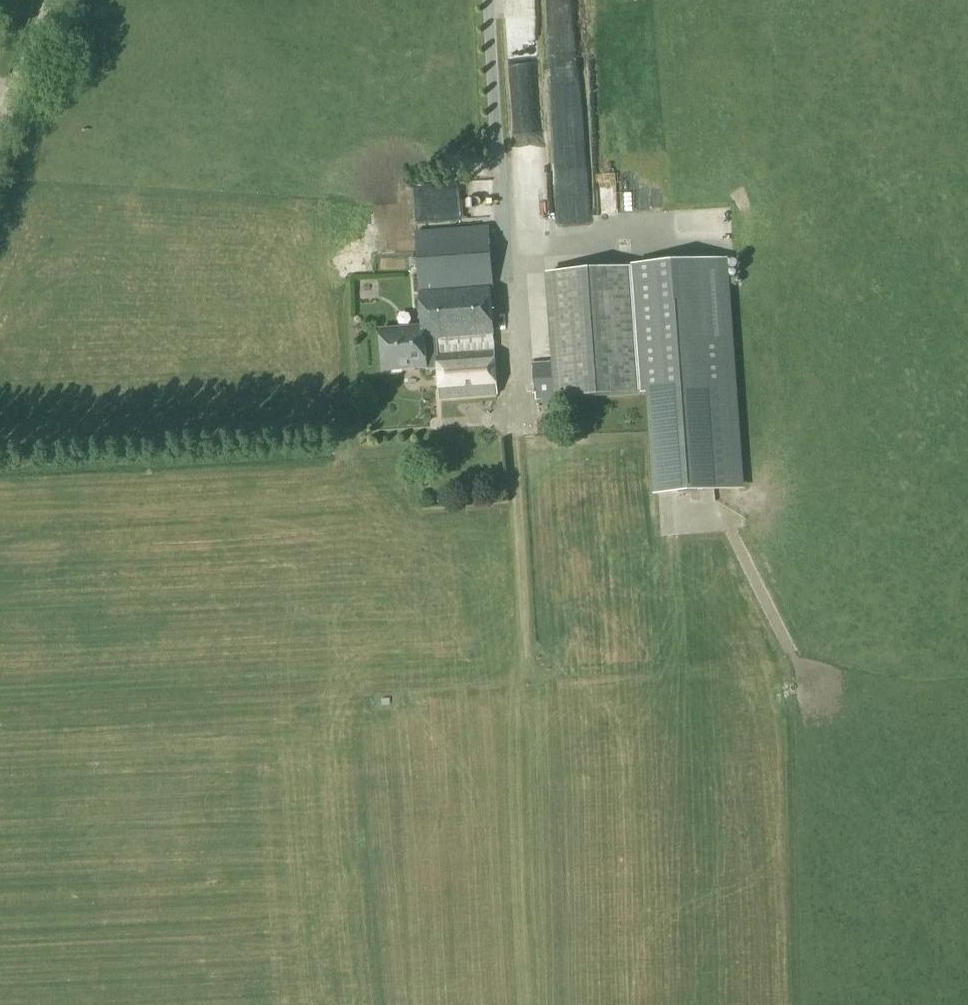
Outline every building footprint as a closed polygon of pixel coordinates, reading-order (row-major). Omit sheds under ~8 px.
[(551,229),(545,53),(516,54),(518,99),(521,99),(526,230),(551,229)] [(419,290),(491,286),(488,230),(416,233),(419,290)] [(743,489),(727,261),(645,267),(549,273),(555,362),(534,364),(536,401),(558,400),(559,401),(647,395),(654,496),(743,489)] [(421,329),(381,331),(381,334),(383,371),(423,369),(423,371),(439,370),(441,400),(497,396),(490,289),(419,294),(421,329)]
